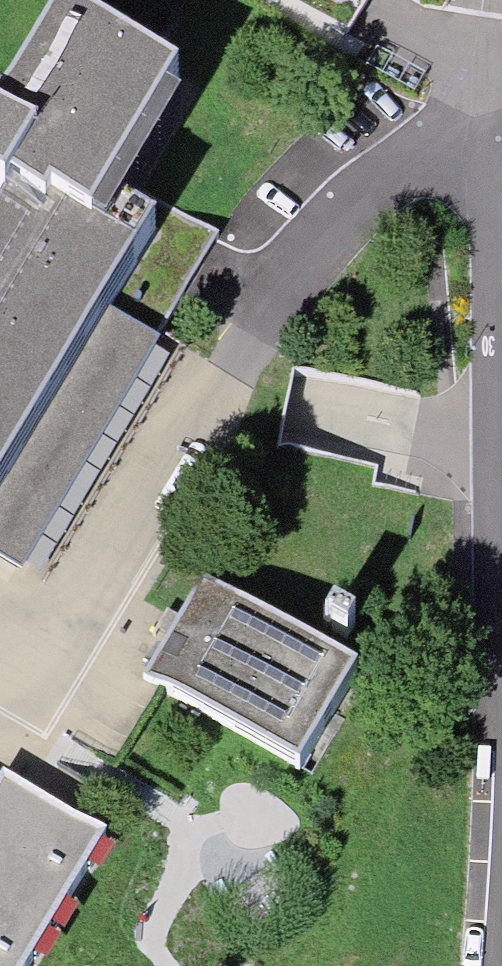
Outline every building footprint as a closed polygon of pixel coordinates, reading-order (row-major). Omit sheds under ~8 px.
[(419,6),(438,10),(444,0),(409,0),(419,6)] [(32,543),(215,235),(148,195),(193,118),(47,32),(0,111),(0,524),(32,543)] [(355,674),(193,582),(137,679),(300,771),(355,674)] [(0,770),(0,965),(20,965),(103,827),(2,767),(0,770)]
